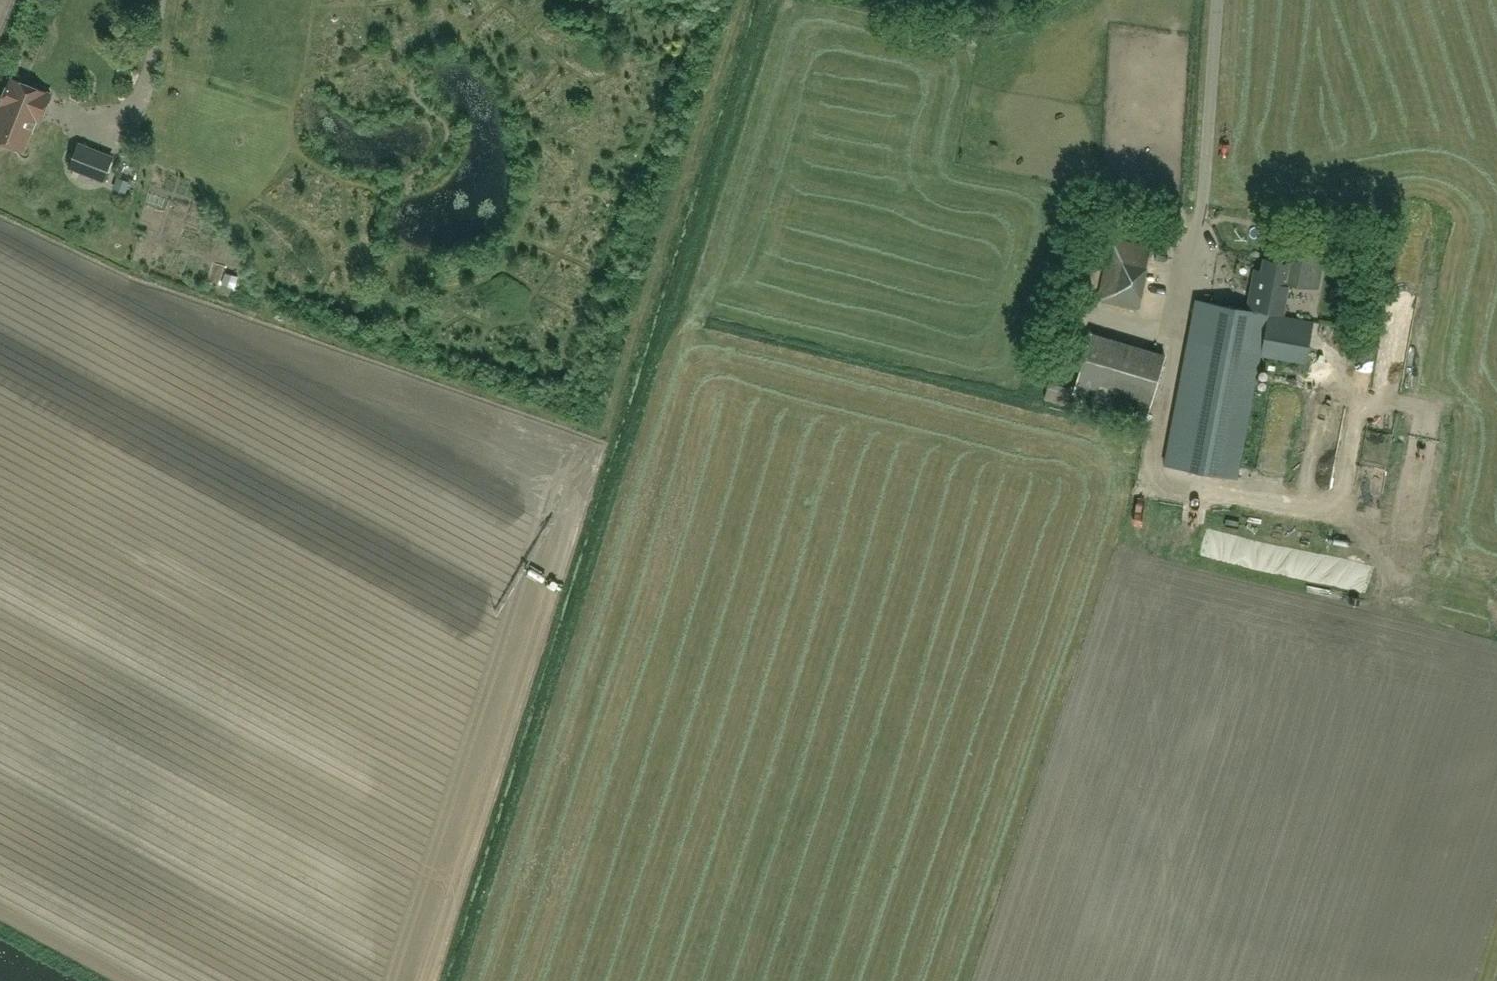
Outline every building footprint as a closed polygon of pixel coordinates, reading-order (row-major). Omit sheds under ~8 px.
[(22,151),(34,119),(40,121),(51,95),(11,79),(0,106),(0,142),(22,151)] [(69,168),(103,181),(112,159),(78,146),(69,168)] [(1139,309),(1152,245),(1110,237),(1097,300),(1139,309)] [(1310,286),(1319,244),(1293,239),(1289,263),(1291,263),(1287,281),(1289,281),(1289,282),(1310,286)] [(1189,342),(1167,464),(1179,466),(1238,477),(1260,355),(1305,363),(1313,322),(1263,312),(1263,308),(1283,312),(1286,297),(1289,282),(1289,281),(1287,281),(1291,263),(1289,263),(1265,258),(1262,271),(1259,286),(1252,284),(1248,309),(1197,300),(1189,342)] [(1392,319),(1417,320),(1418,307),(1393,306),(1392,319)] [(1148,416),(1166,353),(1092,331),(1073,393),(1148,416)]
